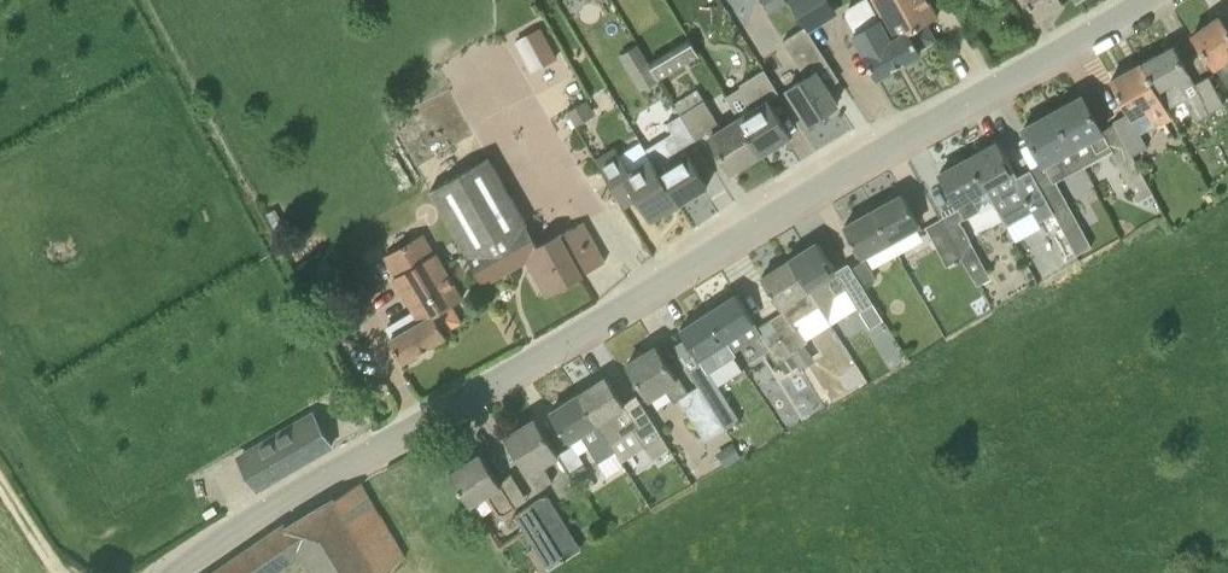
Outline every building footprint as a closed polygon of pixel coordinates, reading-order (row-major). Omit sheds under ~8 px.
[(699,11),(717,42),(743,27),(727,0),(719,0),(699,11)] [(771,11),(787,1),(786,0),(764,0),(771,11)] [(825,21),(813,0),(790,0),(806,26),(810,31),(811,30),(825,21)] [(894,39),(926,22),(938,16),(929,0),(872,0),(881,15),(894,39)] [(1039,17),(1064,1),(1063,0),(1030,0),(1039,17)] [(1220,15),(1193,34),(1224,78),(1227,74),(1227,27),(1220,15)] [(935,38),(926,22),(894,39),(890,42),(878,19),(855,32),(856,33),(853,35),(865,55),(876,76),(921,51),(919,47),(935,38)] [(788,86),(809,121),(837,103),(818,69),(830,62),(811,30),(810,31),(806,26),(786,38),(807,75),(788,86)] [(540,27),(516,40),(533,71),(556,58),(540,27)] [(689,39),(649,63),(658,78),(698,53),(689,39)] [(621,54),(627,64),(644,54),(638,44),(621,54)] [(1174,45),(1143,62),(1159,91),(1175,82),(1195,119),(1224,104),(1209,77),(1195,84),(1174,45)] [(1163,123),(1172,118),(1173,117),(1159,91),(1143,62),(1111,79),(1131,115),(1117,124),(1135,153),(1148,146),(1133,119),(1148,110),(1153,120),(1163,123)] [(761,152),(790,135),(769,100),(780,93),(766,68),(749,79),(740,85),(741,86),(726,96),(739,116),(761,152)] [(675,104),(679,112),(681,115),(681,114),(696,139),(710,131),(732,170),(761,152),(739,116),(720,127),(698,90),(675,104)] [(1053,111),(1082,163),(1112,147),(1083,95),(1053,111)] [(576,125),(596,114),(588,99),(567,112),(576,125)] [(1024,127),(1053,179),(1055,179),(1082,163),(1053,111),(1024,127)] [(681,114),(681,115),(668,122),(675,134),(664,141),(673,159),(658,168),(661,173),(661,172),(680,202),(708,185),(684,146),(696,139),(681,114)] [(1033,211),(1039,221),(1054,212),(1040,187),(1030,169),(1017,176),(1014,169),(999,141),(970,157),(985,185),(1006,225),(1033,211)] [(620,153),(614,157),(614,156),(601,164),(625,205),(638,197),(651,220),(680,202),(661,172),(661,173),(658,168),(651,155),(629,169),(620,153)] [(1133,156),(1117,164),(1138,201),(1153,192),(1133,156)] [(960,208),(941,218),(963,258),(962,258),(977,285),(991,277),(960,221),(979,210),(970,193),(985,185),(970,157),(940,173),(960,208)] [(431,188),(484,282),(529,256),(548,292),(605,261),(584,222),(562,234),(561,233),(536,246),(524,225),(526,224),(487,158),(431,188)] [(1054,212),(1061,224),(1060,225),(1071,244),(1077,255),(1092,246),(1087,236),(1055,179),(1053,179),(1040,187),(1054,212)] [(874,210),(890,239),(919,223),(903,194),(874,210)] [(862,255),(890,239),(874,210),(845,226),(862,255)] [(947,266),(962,258),(963,258),(941,218),(926,227),(947,266)] [(386,326),(392,337),(389,339),(402,360),(447,334),(444,330),(460,321),(451,305),(463,298),(436,252),(433,254),(422,234),(385,255),(397,277),(396,277),(414,309),(386,326)] [(874,302),(863,285),(852,267),(840,275),(818,242),(790,260),(819,305),(829,321),(835,295),(846,288),(860,311),(874,302)] [(790,260),(762,278),(783,311),(770,319),(799,365),(802,369),(815,359),(805,344),(808,341),(795,320),(819,305),(790,260)] [(852,267),(863,285),(876,278),(865,260),(852,267)] [(757,327),(754,322),(755,322),(737,293),(709,311),(734,351),(756,337),(763,348),(767,345),(779,362),(786,373),(799,365),(770,319),(757,327)] [(699,358),(686,366),(698,385),(711,405),(726,428),(738,419),(724,397),(713,380),(708,373),(711,370),(736,354),(734,351),(709,311),(681,329),(699,358)] [(656,345),(628,363),(649,397),(664,387),(674,401),(679,399),(706,441),(726,428),(711,405),(698,385),(689,392),(679,377),(676,378),(656,345)] [(607,376),(579,394),(615,451),(621,462),(644,447),(657,468),(676,456),(641,401),(628,409),(607,376)] [(568,440),(580,433),(589,447),(598,462),(615,451),(579,394),(551,412),(568,440)] [(257,489),(332,445),(314,415),(240,459),(257,489)] [(539,489),(554,480),(543,464),(559,454),(536,417),(505,436),(539,489)] [(725,465),(742,455),(735,443),(734,442),(717,452),(725,465)] [(573,445),(559,454),(571,471),(580,486),(593,477),(584,463),(579,454),(573,445)] [(510,498),(481,452),(450,471),(471,504),(487,494),(496,508),(510,498)] [(361,481),(288,526),(286,524),(230,562),(237,572),(273,572),(304,552),(316,572),(385,572),(406,556),(361,481)] [(547,493),(530,503),(565,558),(565,559),(567,561),(583,552),(567,526),(547,493)] [(543,572),(565,559),(565,558),(530,503),(514,514),(535,546),(528,550),(543,572)] [(230,562),(214,572),(237,572),(230,562)]
